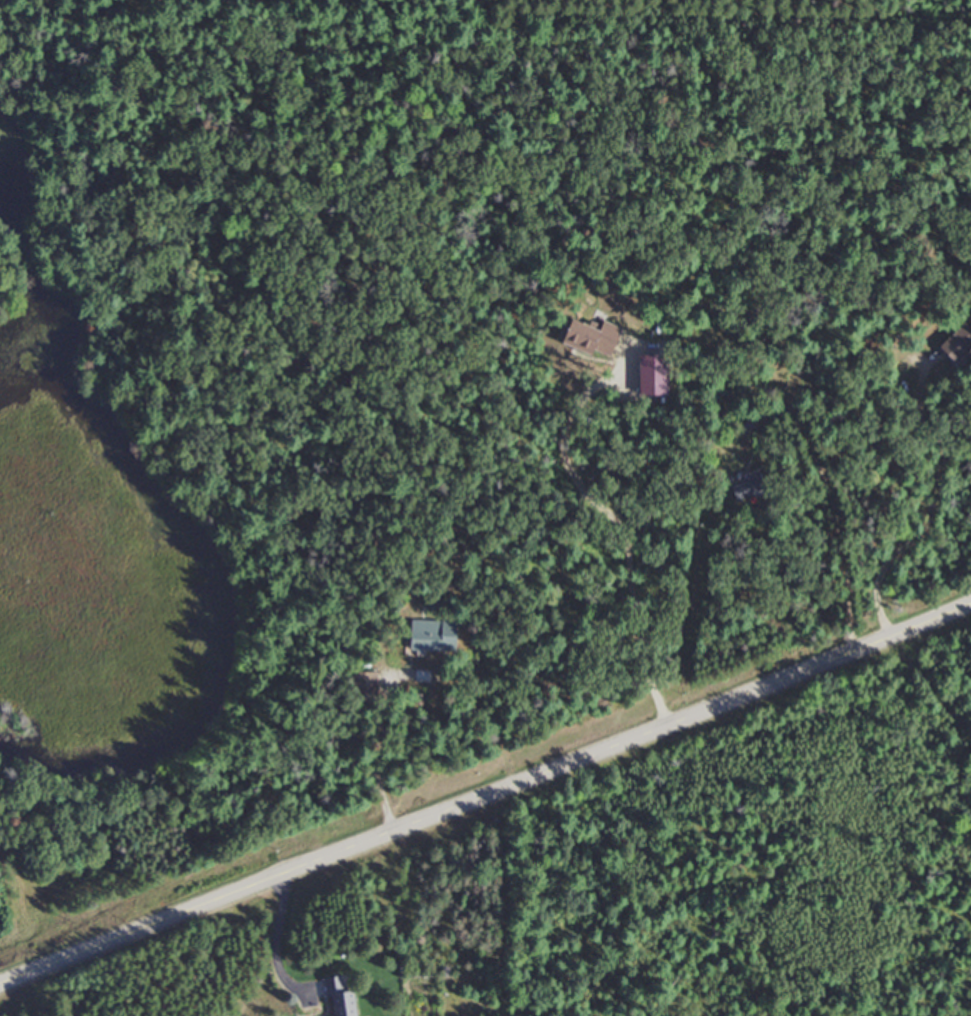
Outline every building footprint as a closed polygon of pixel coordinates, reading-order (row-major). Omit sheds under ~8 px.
[(970,350),(970,329),(962,320),(938,344),(957,363),(970,350)] [(744,429),(755,426),(752,417),(741,420),(744,429)] [(766,492),(759,468),(743,473),(746,481),(731,485),(736,501),(766,492)] [(457,620),(410,620),(410,650),(457,650),(457,620)] [(333,997),(335,1015),(358,1015),(356,990),(349,990),(347,976),(325,978),(327,998),(333,997)]
